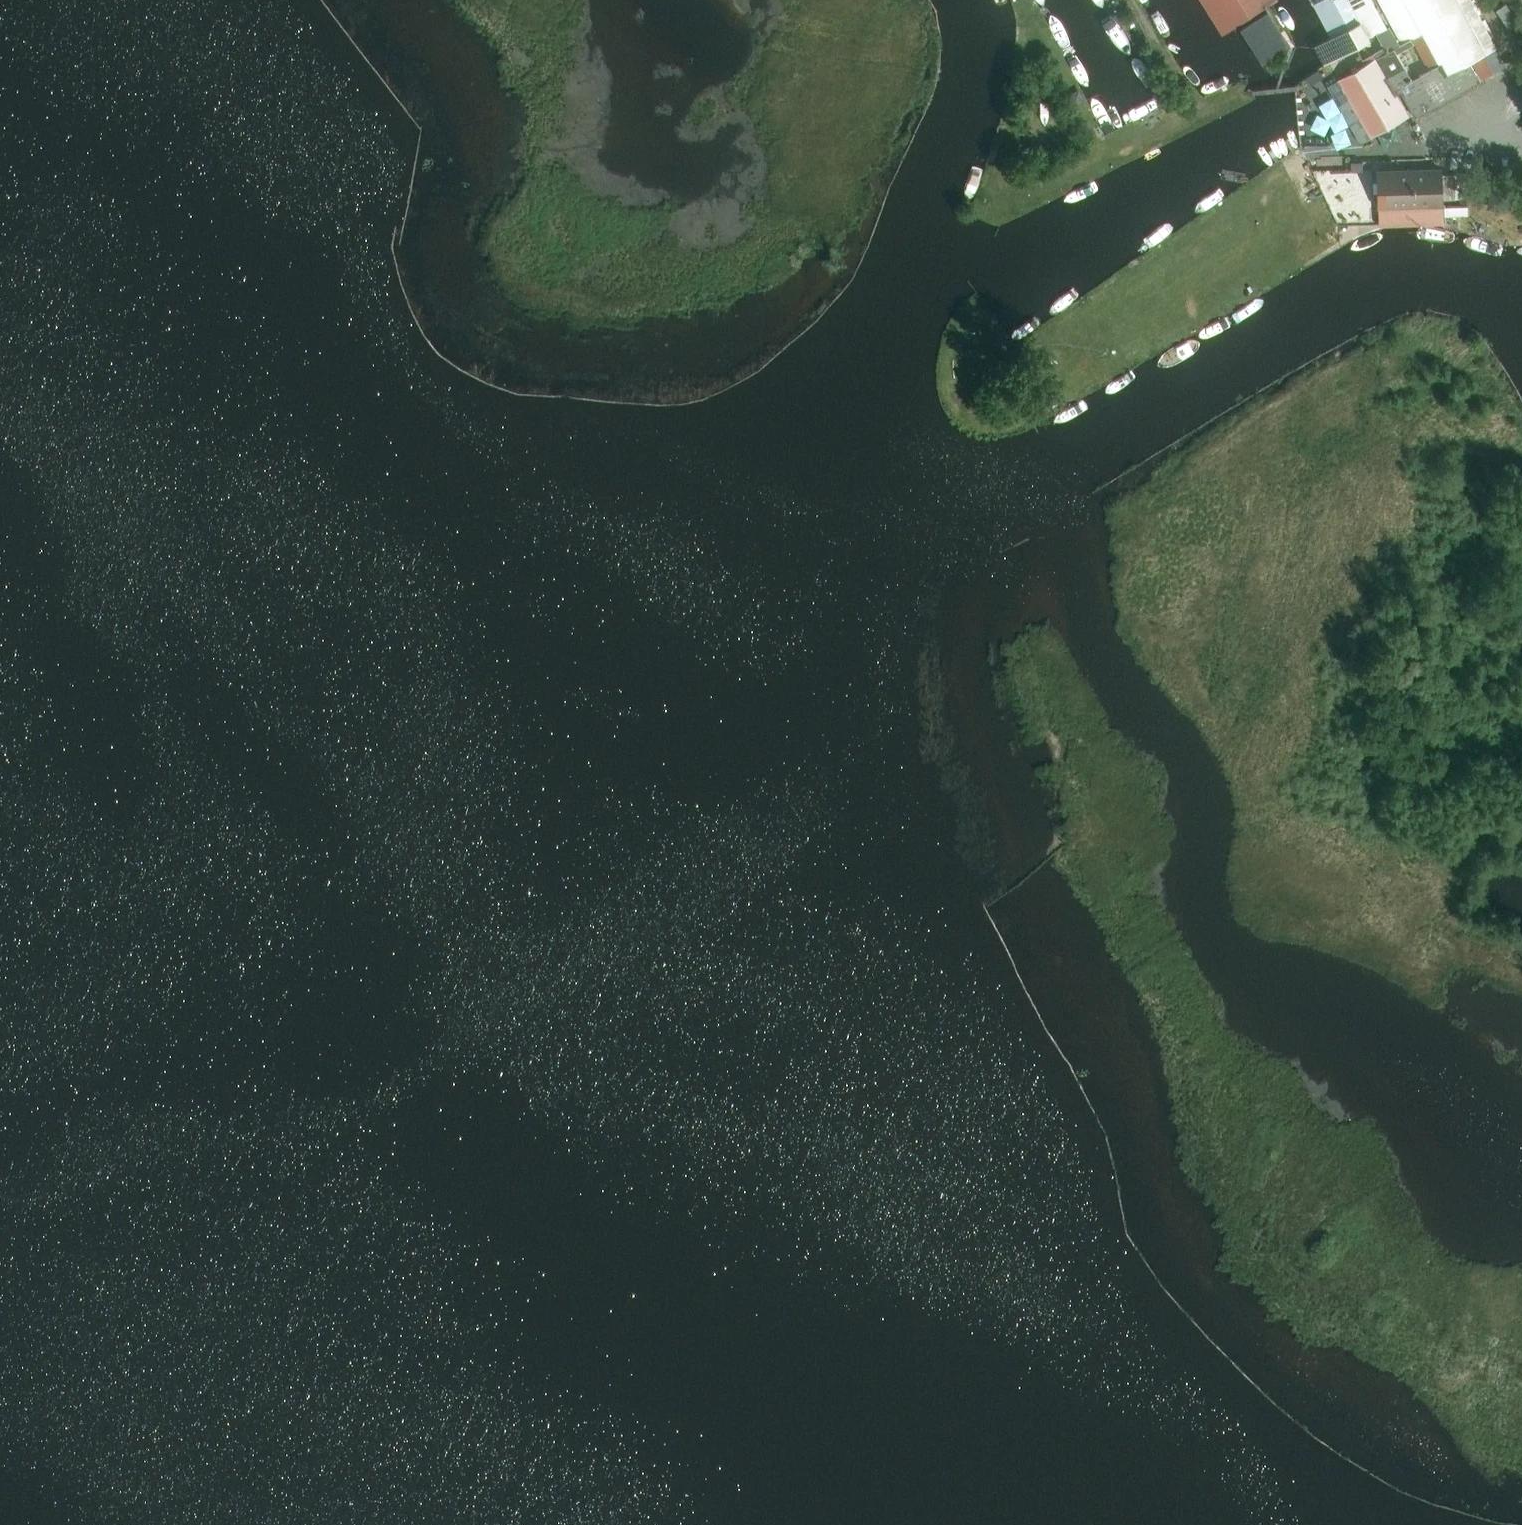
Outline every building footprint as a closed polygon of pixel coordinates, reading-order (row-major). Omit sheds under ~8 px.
[(1496,48),(1496,47),(1480,17),(1477,11),(1472,0),(1379,0),(1386,13),(1401,44),(1400,45),(1389,26),(1375,34),(1382,47),(1370,54),(1375,61),(1339,81),(1366,126),(1388,114),(1393,124),(1406,117),(1395,99),(1397,98),(1402,95),(1415,117),(1430,109),(1427,105),(1472,79),(1474,84),(1480,81),(1470,62),(1474,59),(1483,55),(1493,74),(1506,67),(1496,48)] [(1263,62),(1290,44),(1268,10),(1241,29),(1263,62)] [(1360,22),(1314,47),(1324,65),(1329,63),(1370,40),(1360,22)] [(1413,170),(1386,171),(1387,206),(1414,205),(1442,204),(1441,169),(1440,169),(1440,174),(1426,175),(1426,170),(1413,170)] [(1521,188),(1521,186),(1506,183),(1503,198),(1519,201),(1521,188)]
